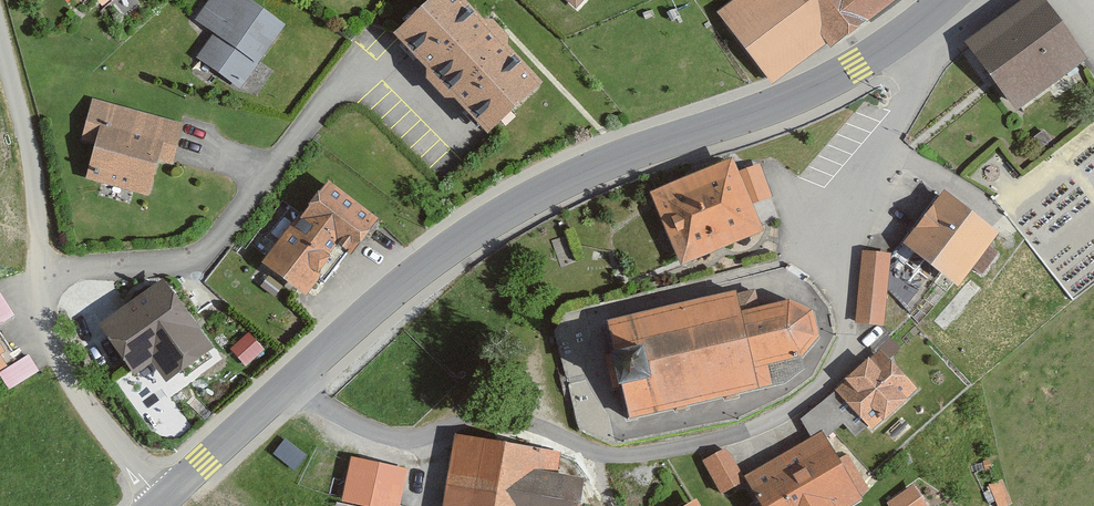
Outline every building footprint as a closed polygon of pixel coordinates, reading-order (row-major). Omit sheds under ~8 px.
[(107,11),(120,0),(98,0),(107,11)] [(249,0),(214,0),(198,23),(216,36),(199,60),(245,91),(289,28),(249,0)] [(466,0),(440,0),(399,38),(494,139),(549,87),(466,0)] [(580,12),(591,0),(567,0),(580,12)] [(722,15),(771,82),(825,40),(830,47),(893,0),(742,0),(722,15)] [(971,45),(1022,113),(1093,60),(1049,0),(1032,0),(971,45)] [(186,127),(95,103),(84,147),(99,151),(91,184),(152,199),(160,166),(175,170),(186,127)] [(738,163),(656,197),(686,268),(767,234),(755,206),(771,199),(758,168),(743,174),(738,163)] [(332,183),(267,267),(308,298),(346,248),(358,256),(383,223),(332,183)] [(1007,234),(950,192),(909,248),(966,290),(1007,234)] [(893,256),(865,254),(860,326),(888,328),(893,256)] [(168,282),(102,328),(139,379),(155,368),(167,385),(216,350),(168,282)] [(15,312),(0,286),(0,321),(15,312)] [(743,294),(613,325),(635,420),(779,387),(773,366),(812,356),(824,340),(820,314),(797,303),(750,314),(743,294)] [(886,351),(841,394),(879,433),(924,390),(886,351)] [(9,371),(0,357),(0,377),(9,371)] [(752,479),(768,505),(859,505),(868,501),(828,434),(752,479)] [(456,439),(444,505),(582,505),(586,482),(558,478),(561,455),(456,439)] [(729,452),(706,464),(724,495),(747,483),(729,452)] [(916,489),(892,505),(893,505),(927,505),(916,489)]
